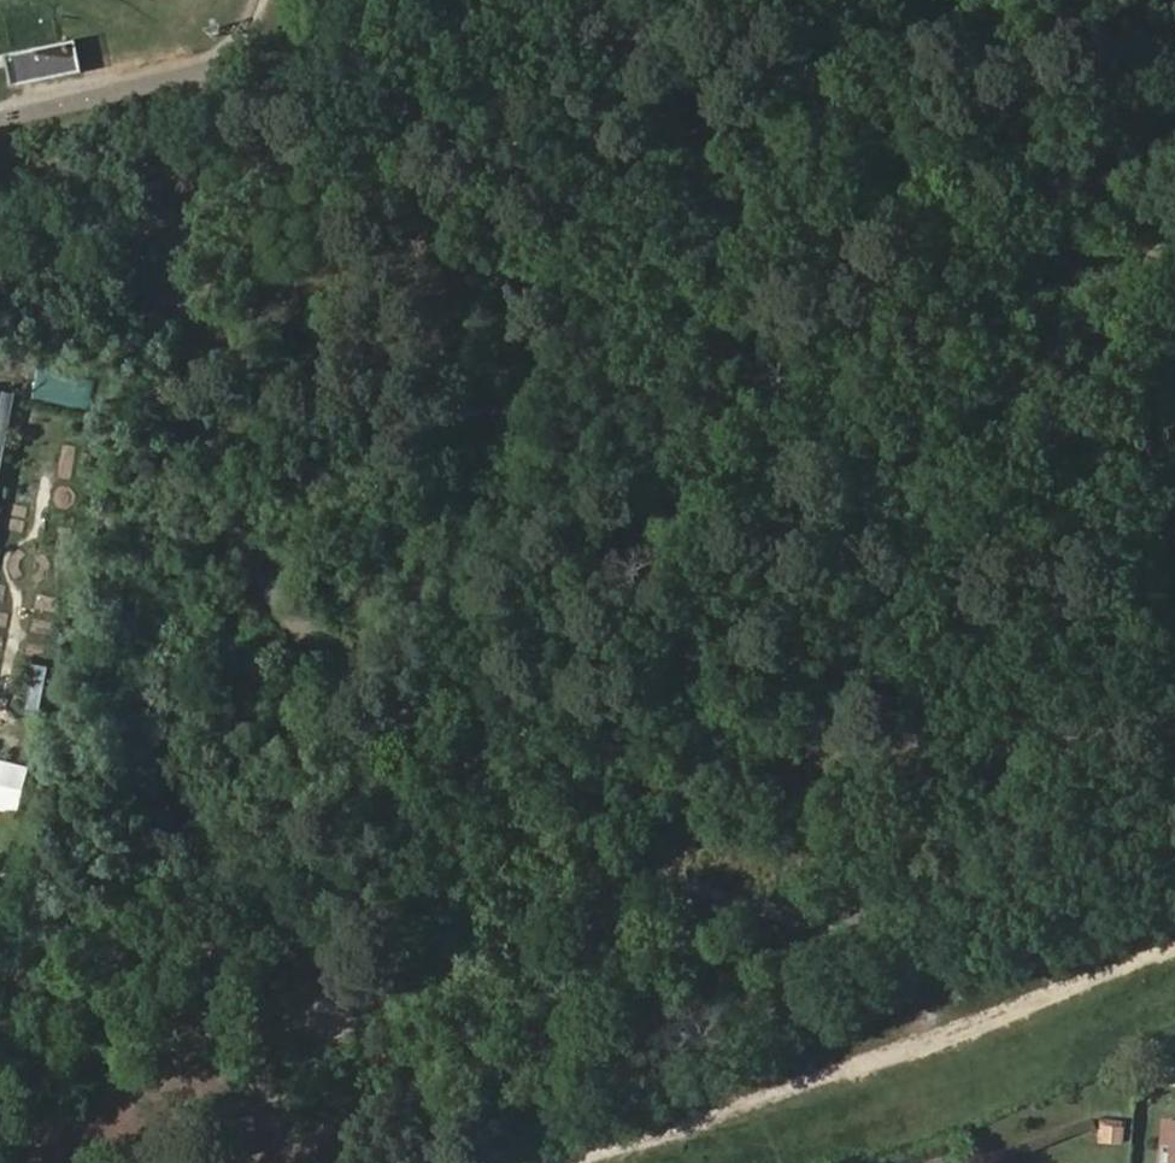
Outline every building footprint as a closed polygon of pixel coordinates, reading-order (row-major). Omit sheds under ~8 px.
[(17,52),(20,62),(25,84),(95,69),(87,37),(17,52)] [(17,52),(4,54),(6,66),(20,62),(17,52)] [(0,390),(0,470),(15,393),(0,390)] [(30,664),(18,711),(35,715),(47,668),(30,664)] [(26,770),(0,762),(0,811),(13,815),(26,770)] [(1122,1143),(1124,1121),(1098,1118),(1096,1141),(1122,1143)] [(1163,1130),(1161,1149),(1158,1148),(1157,1162),(1174,1162),(1174,1130),(1163,1130)]
